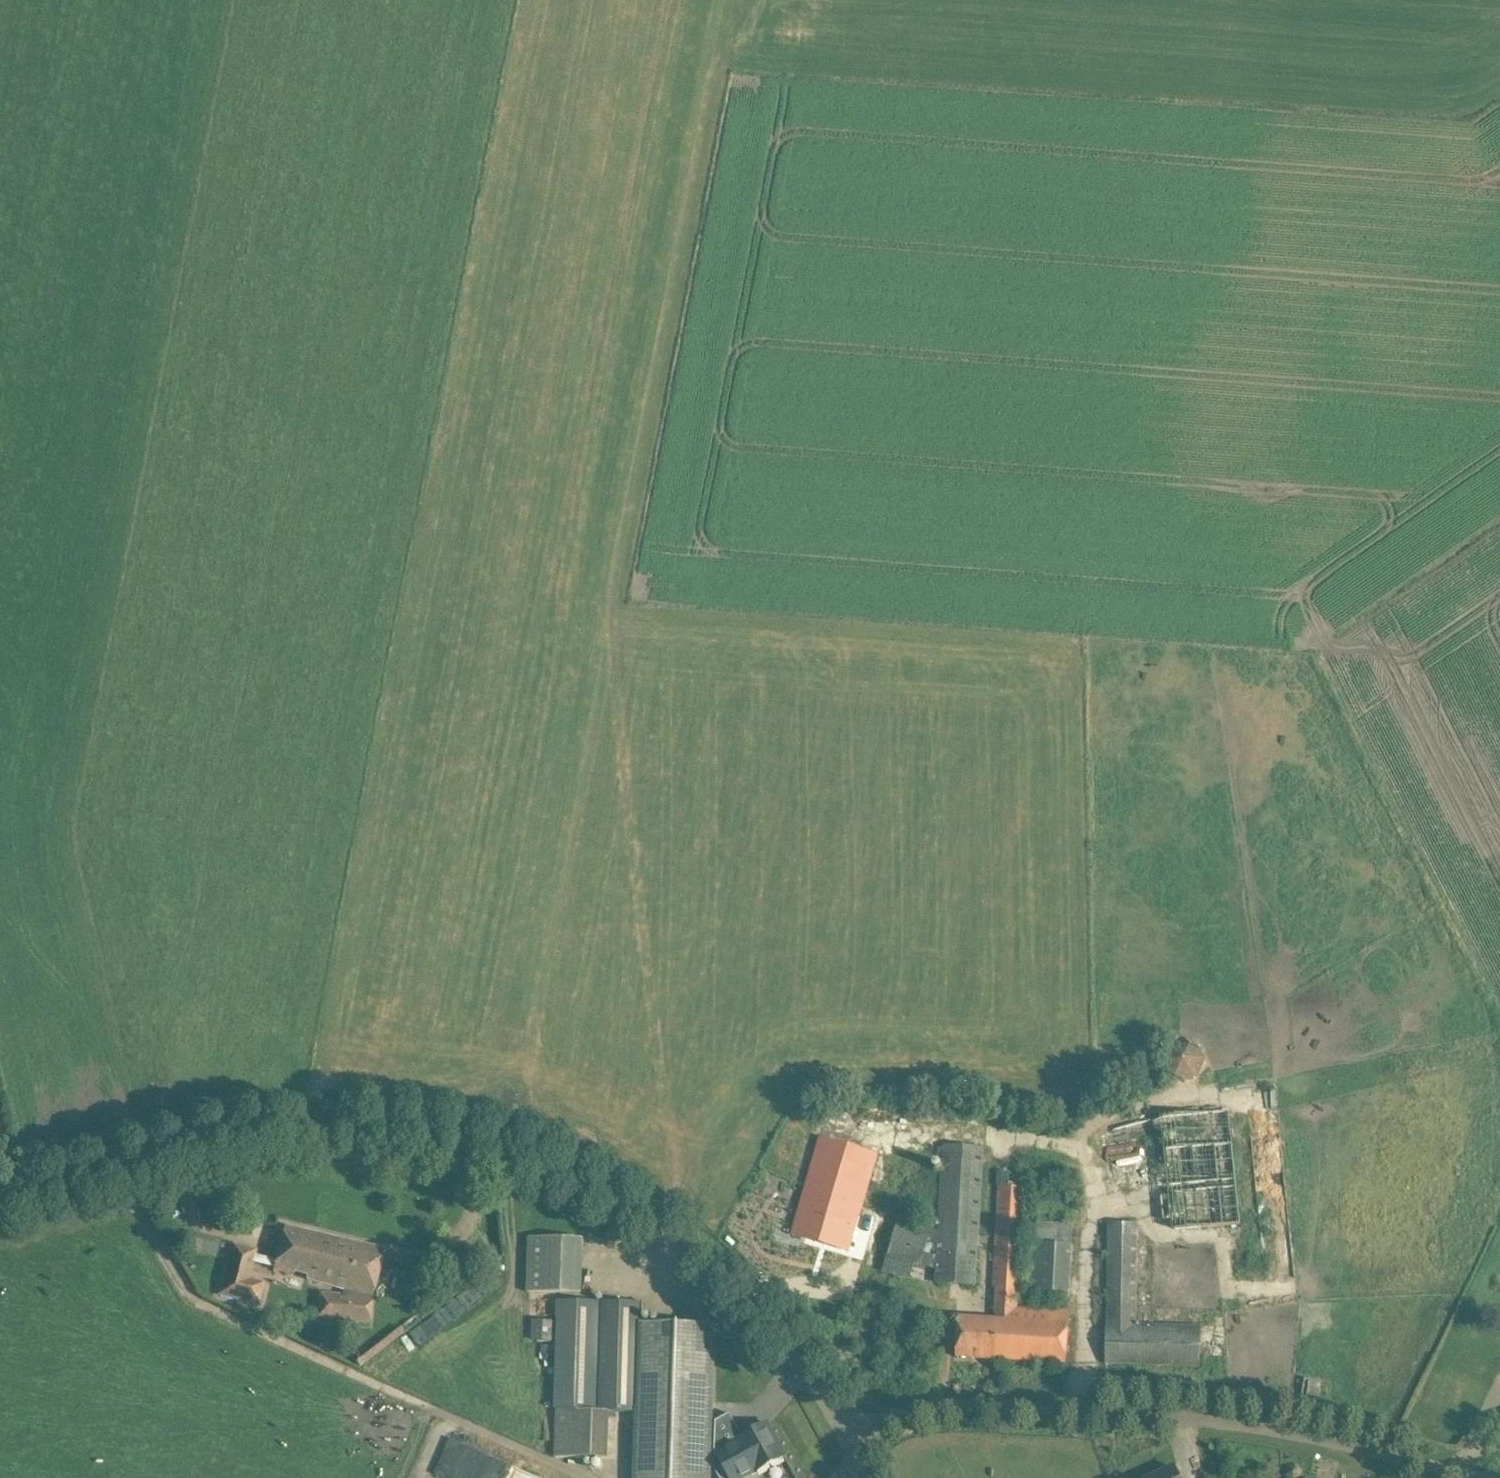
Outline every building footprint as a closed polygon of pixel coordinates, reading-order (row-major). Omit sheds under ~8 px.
[(1174,1047),(1178,1082),(1209,1078),(1205,1043),(1174,1047)] [(1101,1143),(1169,1138),(1177,1228),(1243,1222),(1233,1113),(1100,1124),(1101,1143)] [(976,1284),(977,1265),(983,1146),(943,1144),(938,1226),(915,1220),(917,1210),(903,1206),(901,1215),(862,1205),(875,1152),(817,1137),(793,1234),(872,1254),(868,1267),(909,1279),(914,1262),(937,1269),(936,1282),(976,1284)] [(1021,1289),(1027,1188),(1028,1172),(999,1170),(998,1187),(992,1289),(996,1289),(994,1320),(960,1317),(958,1357),(1066,1364),(1069,1312),(1017,1309),(1019,1289),(1021,1289)] [(1068,1294),(1072,1224),(1031,1221),(1027,1292),(1068,1294)] [(1200,1365),(1200,1345),(1201,1329),(1140,1327),(1141,1317),(1131,1317),(1134,1224),(1107,1223),(1103,1362),(1200,1365)] [(322,1318),(334,1319),(370,1322),(373,1298),(385,1250),(285,1227),(274,1269),(345,1289),(344,1295),(324,1293),(322,1318)] [(583,1237),(530,1236),(528,1291),(582,1293),(583,1237)] [(250,1280),(257,1251),(232,1244),(221,1294),(261,1305),(265,1284),(250,1280)] [(643,1322),(644,1303),(602,1301),(561,1300),(556,1457),(604,1458),(606,1411),(640,1411),(637,1477),(708,1477),(712,1352),(706,1351),(708,1325),(643,1322)] [(554,1340),(555,1320),(533,1319),(531,1339),(554,1340)] [(1305,1377),(1302,1399),(1318,1401),(1322,1380),(1305,1377)] [(739,1439),(713,1453),(726,1477),(742,1469),(740,1466),(751,1460),(758,1472),(786,1457),(767,1423),(739,1439)] [(444,1460),(463,1462),(466,1441),(446,1439),(444,1460)] [(1174,1467),(1151,1477),(1180,1477),(1174,1467)]
